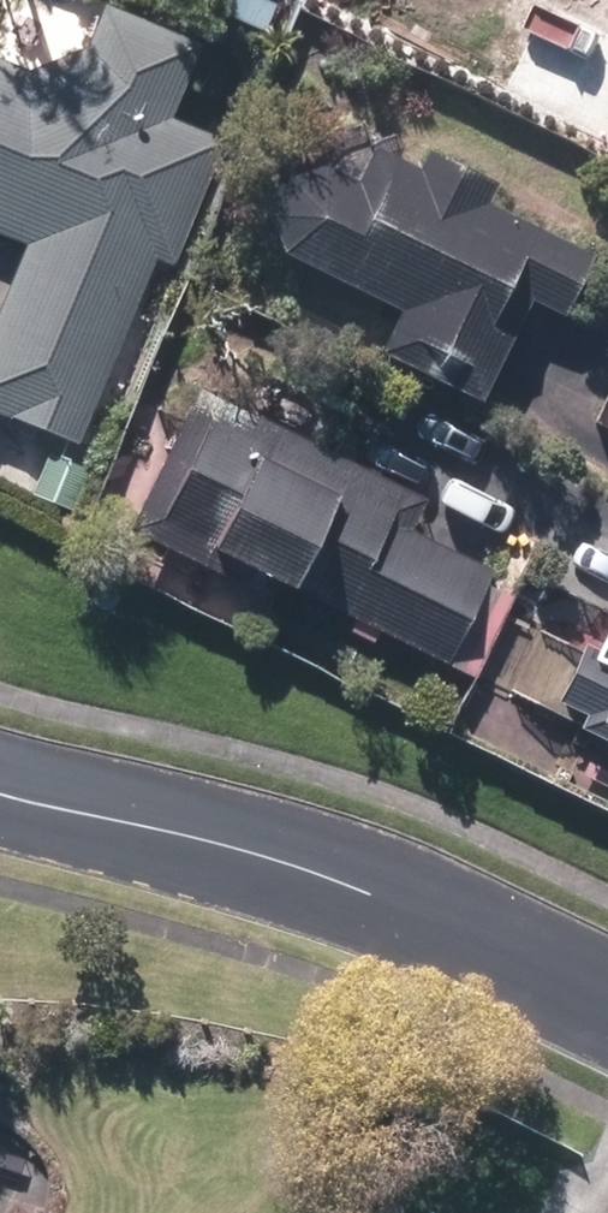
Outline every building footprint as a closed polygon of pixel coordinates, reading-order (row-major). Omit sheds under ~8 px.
[(84,447),(159,263),(179,272),(231,143),(183,125),(213,52),(118,13),(103,52),(44,76),(0,58),(0,234),(39,250),(0,349),(0,413),(84,447)] [(402,346),(495,393),(547,293),(577,308),(605,253),(500,200),(510,180),(445,147),(436,168),(394,146),(392,150),(363,135),(345,168),(336,165),(310,180),(297,205),(298,239),(424,303),(402,346)] [(316,584),(458,656),(501,571),(419,529),(435,497),(217,387),(149,521),(261,576),(274,551),(321,575),(316,584)] [(44,498),(80,514),(97,476),(59,461),(44,498)] [(567,649),(513,623),(482,690),(506,701),(510,692),(540,707),(567,649)] [(605,644),(579,695),(606,708),(600,721),(607,725),(607,645),(605,644)]
